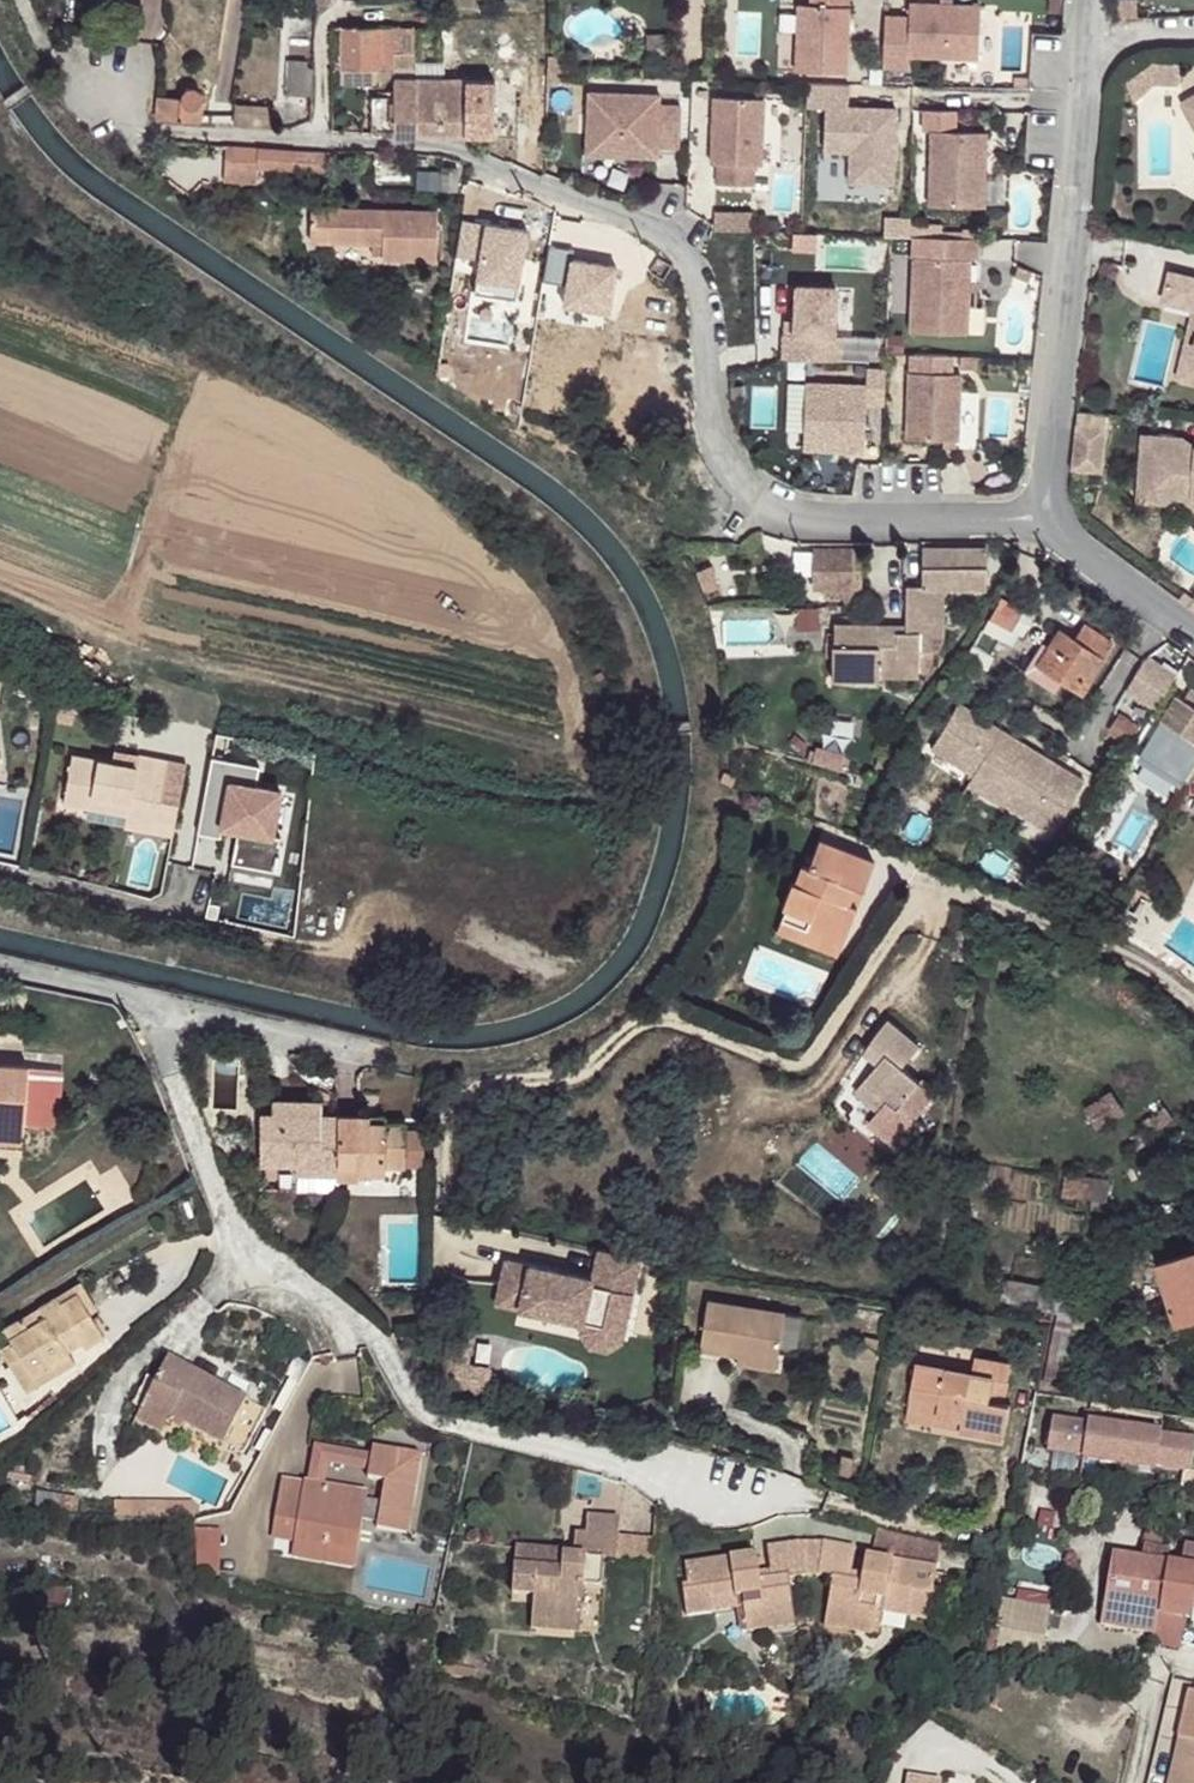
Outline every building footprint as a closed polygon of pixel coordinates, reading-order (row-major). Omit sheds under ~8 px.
[(810,5),(798,4),(795,71),(845,73),(849,0),(810,0),(810,5)] [(908,16),(885,15),(883,66),(908,67),(908,56),(978,58),(980,5),(909,2),(908,16)] [(415,68),(414,27),(341,27),(340,68),(377,68),(377,81),(391,68),(415,68)] [(562,73),(562,58),(547,57),(547,72),(562,73)] [(306,66),(307,60),(287,59),(285,86),(288,86),(288,92),(310,93),(312,66),(306,66)] [(1179,85),(1179,64),(1154,63),(1128,81),(1135,102),(1155,84),(1179,85)] [(377,68),(340,68),(340,80),(377,81),(377,68)] [(416,135),(463,135),(493,135),(495,81),(465,80),(415,78),(415,76),(394,76),(394,93),(375,93),(375,134),(416,135)] [(1029,88),(1030,78),(1014,77),(1014,88),(1029,88)] [(849,84),(806,83),(806,106),(825,107),(824,150),(850,151),(849,181),(893,183),(896,108),(848,106),(849,84)] [(202,92),(196,87),(190,88),(186,90),(184,92),(183,98),(158,96),(156,119),(209,123),(209,116),(201,115),(202,98),(203,94),(202,92)] [(659,104),(659,94),(588,92),(586,155),(657,157),(657,147),(678,147),(680,105),(659,104)] [(1182,103),(1193,125),(1193,96),(1182,103)] [(763,99),(713,97),(710,163),(717,163),(717,184),(753,185),(754,164),(761,165),(763,99)] [(210,98),(202,98),(201,115),(209,116),(210,98)] [(274,108),(235,104),(233,124),(272,128),(274,108)] [(956,110),(923,110),(923,131),(930,131),(930,205),(985,206),(986,131),(955,131),(956,110)] [(258,168),(260,149),(227,146),(224,181),(257,183),(258,168)] [(330,154),(260,149),(258,168),(329,173),(330,154)] [(440,190),(441,173),(423,173),(423,190),(440,190)] [(458,173),(441,173),(440,190),(457,190),(458,173)] [(437,211),(312,208),(311,240),(383,242),(382,258),(436,260),(437,211)] [(753,213),(716,212),(715,230),(752,231),(753,213)] [(910,235),(910,217),(884,216),(884,235),(910,235)] [(973,229),(962,229),(962,238),(974,238),(973,229)] [(817,232),(793,232),(793,250),(817,251),(817,232)] [(974,238),(962,238),(945,237),(912,236),(912,256),(914,256),(911,331),(966,333),(967,306),(968,284),(969,258),(977,259),(978,238),(974,238)] [(382,255),(383,242),(372,242),(372,254),(382,255)] [(1032,271),(1018,266),(1014,276),(1029,281),(1032,271)] [(1171,272),(1164,301),(1193,309),(1193,278),(1171,272)] [(968,284),(967,306),(975,306),(976,285),(968,284)] [(836,287),(796,286),(795,321),(795,335),(785,334),(784,334),(783,358),(841,360),(841,336),(834,336),(836,287)] [(1178,377),(1193,381),(1193,311),(1178,377)] [(795,335),(795,321),(786,320),(785,334),(795,335)] [(888,355),(887,372),(898,372),(899,355),(888,355)] [(867,385),(807,383),(805,449),(865,451),(867,403),(884,404),(886,368),(868,367),(867,385)] [(960,374),(909,372),(907,438),(957,440),(960,374)] [(1105,414),(1077,412),(1070,470),(1100,472),(1105,414)] [(1144,436),(1139,491),(1193,495),(1193,496),(1193,446),(1183,439),(1144,436)] [(1139,491),(1139,500),(1190,504),(1193,507),(1193,496),(1193,495),(1139,491)] [(987,548),(923,548),(923,586),(922,603),(944,604),(944,587),(987,587),(987,548)] [(862,589),(861,549),(813,549),(813,551),(813,574),(813,588),(825,588),(825,596),(844,596),(855,596),(857,596),(861,589),(862,589)] [(813,574),(813,551),(794,551),(794,574),(813,574)] [(711,565),(697,571),(704,590),(718,585),(711,565)] [(922,603),(923,586),(906,585),(906,624),(906,632),(879,632),(880,624),(835,623),(834,645),(832,645),(832,657),(832,679),(854,679),(854,686),(878,686),(878,676),(918,677),(919,671),(927,671),(932,663),(933,650),(937,651),(943,638),(944,604),(922,603)] [(1185,592),(1180,599),(1190,607),(1193,600),(1193,598),(1185,592)] [(855,596),(844,596),(844,606),(855,606),(855,596)] [(1020,609),(1000,599),(983,631),(1004,641),(1011,628),(1020,609)] [(1032,615),(1020,609),(1011,628),(1023,634),(1032,615)] [(1113,644),(1085,625),(1076,640),(1061,630),(1050,647),(1038,664),(1062,680),(1082,694),(1105,659),(1103,659),(1113,644)] [(1038,664),(1050,647),(1042,642),(1024,671),(1056,691),(1062,680),(1038,664)] [(992,657),(973,647),(967,658),(986,667),(992,657)] [(1127,689),(1121,702),(1150,720),(1170,688),(1140,669),(1127,689)] [(1193,690),(1187,701),(1179,697),(1154,739),(1193,763),(1193,691),(1193,690)] [(73,724),(77,703),(60,696),(55,720),(73,724)] [(1083,781),(958,704),(931,748),(969,772),(967,776),(971,779),(976,770),(1002,787),(1009,776),(1014,778),(1000,801),(1052,833),(1083,781)] [(1120,714),(1110,731),(1128,743),(1139,726),(1120,714)] [(186,765),(157,759),(154,770),(136,766),(73,754),(64,802),(127,814),(129,803),(147,807),(145,818),(175,824),(186,765)] [(136,766),(154,770),(157,759),(138,756),(136,766)] [(259,767),(212,758),(197,834),(220,838),(222,828),(237,831),(231,864),(273,872),(274,866),(277,866),(281,844),(278,844),(280,838),(266,835),(270,815),(275,816),(279,791),(255,787),(259,767)] [(1002,787),(976,770),(971,779),(969,782),(1000,801),(1014,778),(1009,776),(1002,787)] [(172,836),(175,824),(145,818),(147,807),(129,803),(127,814),(125,826),(172,836)] [(863,890),(873,861),(818,840),(808,867),(802,865),(795,882),(792,881),(782,907),(785,908),(809,918),(807,923),(844,938),(856,906),(848,902),(854,886),(863,890)] [(1054,873),(1062,860),(1048,853),(1040,866),(1054,873)] [(856,906),(863,890),(854,886),(848,902),(856,906)] [(838,954),(844,938),(807,923),(809,918),(785,908),(777,931),(838,954)] [(878,1032),(864,1052),(878,1063),(862,1082),(897,1111),(899,1108),(914,1120),(939,1091),(923,1078),(921,1080),(904,1066),(920,1046),(888,1019),(878,1032)] [(0,1066),(0,1123),(25,1125),(59,1128),(64,1071),(0,1066)] [(897,1111),(862,1082),(855,1091),(889,1120),(897,1111)] [(337,1174),(338,1116),(321,1116),(321,1102),(272,1101),(272,1115),(260,1115),(260,1163),(295,1163),(295,1173),(337,1174)] [(369,1117),(338,1116),(337,1174),(337,1179),(358,1179),(358,1174),(384,1175),(384,1165),(404,1166),(405,1130),(404,1123),(384,1123),(369,1122),(369,1117)] [(23,1143),(25,1125),(0,1123),(0,1141),(23,1143)] [(422,1130),(405,1130),(404,1166),(422,1166),(422,1130)] [(337,1174),(295,1173),(295,1191),(337,1191),(337,1179),(337,1174)] [(631,1292),(639,1257),(599,1248),(592,1278),(591,1283),(631,1292)] [(1158,1260),(1177,1323),(1178,1323),(1193,1318),(1193,1249),(1158,1260)] [(622,1331),(631,1292),(591,1283),(592,1278),(504,1258),(497,1290),(521,1295),(518,1307),(581,1321),(622,1331)] [(77,1292),(90,1313),(96,1309),(79,1283),(56,1297),(60,1303),(77,1292)] [(521,1295),(497,1290),(495,1302),(518,1307),(521,1295)] [(86,1348),(105,1336),(90,1313),(77,1292),(60,1303),(56,1297),(39,1308),(44,1317),(28,1327),(23,1318),(4,1330),(12,1341),(0,1349),(10,1364),(21,1357),(32,1374),(49,1364),(57,1375),(76,1363),(68,1351),(82,1342),(86,1348)] [(784,1312),(707,1300),(699,1349),(738,1355),(736,1364),(775,1370),(778,1348),(784,1312)] [(39,1308),(23,1318),(28,1327),(44,1317),(39,1308)] [(800,1315),(784,1312),(778,1348),(794,1350),(800,1315)] [(622,1331),(581,1321),(579,1332),(589,1348),(606,1350),(620,1341),(622,1331)] [(1178,1323),(1177,1323),(1165,1327),(1171,1346),(1183,1342),(1178,1323)] [(21,1357),(10,1364),(28,1393),(57,1375),(49,1364),(32,1374),(21,1357)] [(961,1431),(1004,1439),(1010,1406),(990,1403),(994,1376),(1007,1379),(1010,1363),(976,1357),(974,1373),(918,1363),(910,1410),(964,1419),(962,1429),(961,1431)] [(242,1454),(266,1411),(169,1358),(142,1408),(167,1422),(171,1415),(242,1454)] [(427,1371),(419,1372),(420,1382),(429,1381),(427,1371)] [(52,1395),(31,1413),(37,1421),(58,1403),(52,1395)] [(167,1422),(142,1408),(136,1419),(161,1433),(167,1422)] [(964,1419),(910,1410),(908,1420),(962,1429),(964,1419)] [(171,1415),(167,1422),(180,1429),(184,1422),(171,1415)] [(1193,1453),(1193,1441),(1160,1436),(1161,1434),(1087,1423),(1087,1426),(1053,1421),(1048,1451),(1083,1456),(1082,1458),(1156,1469),(1156,1466),(1191,1472),(1193,1453)] [(327,1466),(369,1472),(372,1456),(314,1446),(308,1484),(324,1486),(327,1466)] [(308,1484),(281,1480),(275,1520),(298,1523),(295,1540),(358,1550),(363,1519),(378,1521),(377,1528),(407,1533),(419,1456),(373,1449),(372,1456),(369,1472),(368,1478),(385,1481),(382,1502),(366,1500),(351,1497),(352,1491),(324,1486),(308,1484)] [(367,1493),(352,1491),(351,1497),(366,1500),(367,1493)] [(76,1510),(77,1497),(59,1495),(58,1508),(76,1510)] [(193,1516),(193,1501),(178,1501),(178,1516),(193,1516)] [(618,1537),(619,1518),(587,1516),(586,1536),(575,1535),(573,1560),(563,1559),(563,1553),(556,1552),(556,1551),(515,1547),(512,1593),(533,1594),(531,1618),(575,1622),(578,1584),(601,1586),(603,1560),(616,1561),(618,1537)] [(298,1523),(275,1520),(272,1536),(295,1540),(298,1523)] [(221,1530),(194,1529),(197,1570),(219,1574),(221,1530)] [(1143,1547),(1168,1551),(1171,1533),(1146,1529),(1143,1547)] [(880,1532),(875,1559),(935,1570),(939,1546),(880,1532)] [(618,1537),(616,1561),(650,1564),(652,1540),(618,1537)] [(358,1550),(295,1540),(293,1554),(356,1564),(358,1550)] [(802,1576),(797,1543),(766,1547),(769,1573),(758,1574),(755,1555),(686,1565),(689,1585),(711,1582),(714,1600),(742,1596),(744,1606),(747,1630),(791,1624),(785,1579),(802,1576)] [(824,1543),(797,1543),(802,1576),(818,1576),(824,1543)] [(855,1548),(824,1543),(818,1576),(833,1579),(825,1625),(870,1633),(876,1599),(884,1600),(882,1613),(903,1616),(904,1609),(908,1609),(912,1592),(930,1596),(931,1590),(935,1570),(875,1559),(866,1557),(863,1576),(850,1573),(855,1548)] [(1193,1592),(1193,1546),(1185,1544),(1181,1567),(1166,1565),(1154,1634),(1182,1639),(1187,1620),(1188,1620),(1191,1608),(1193,1592)] [(1101,1625),(1154,1634),(1166,1565),(1168,1551),(1143,1547),(1141,1560),(1113,1556),(1101,1625)] [(744,1606),(742,1596),(714,1600),(711,1582),(689,1585),(683,1586),(687,1614),(744,1606)] [(904,1609),(903,1616),(931,1621),(937,1591),(931,1590),(930,1596),(912,1592),(908,1609),(904,1609)] [(1039,1668),(1050,1609),(1000,1600),(995,1629),(999,1629),(993,1659),(1039,1668)] [(575,1622),(531,1618),(530,1627),(579,1631),(579,1622),(575,1622)] [(986,1657),(993,1659),(999,1629),(995,1629),(992,1628),(986,1657)] [(1152,1645),(1180,1650),(1182,1639),(1154,1634),(1152,1645)] [(441,1673),(474,1680),(476,1670),(443,1663),(441,1673)] [(1190,1692),(1168,1782),(1193,1782),(1193,1693),(1190,1692)]
